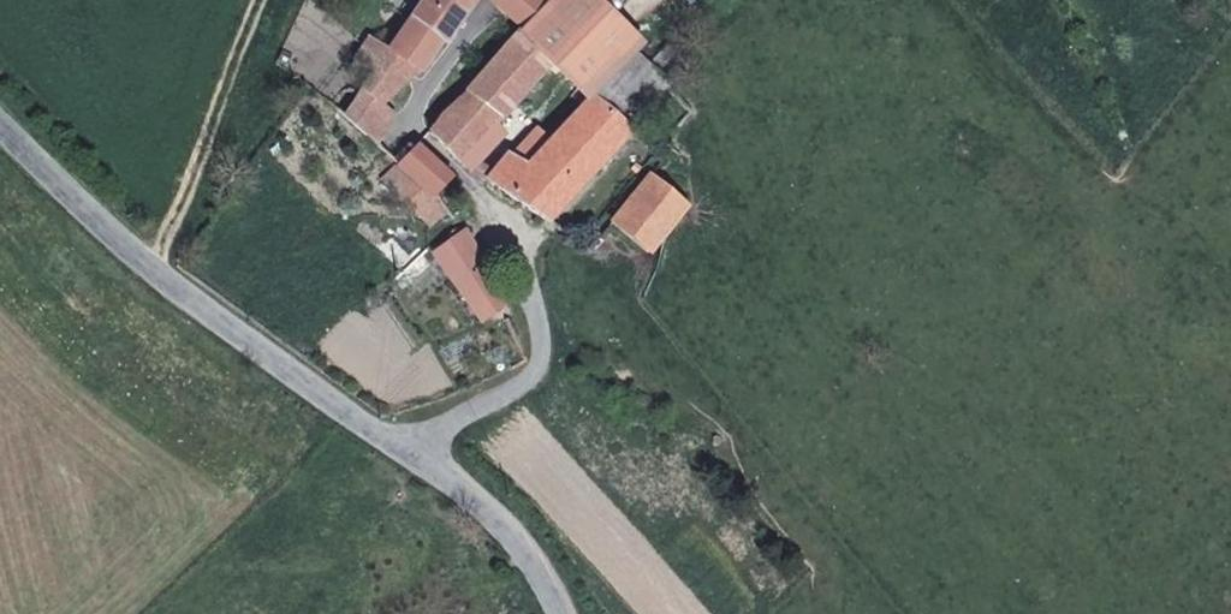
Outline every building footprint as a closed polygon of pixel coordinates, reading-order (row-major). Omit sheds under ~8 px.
[(471,0),(423,0),(411,19),(389,50),(418,71),(439,41),(442,43),(471,0)] [(550,61),(601,8),(593,0),(550,0),(548,3),(522,29),(468,89),(467,94),(499,117),(506,110),(527,89),(550,61)] [(544,0),(492,0),(506,15),(522,29),(548,3),(544,0)] [(634,51),(640,45),(601,8),(550,61),(583,92),(588,97),(634,51)] [(393,92),(418,71),(389,50),(370,37),(354,60),(373,74),(363,89),(379,103),(393,92)] [(625,129),(667,82),(655,70),(634,51),(588,97),(625,129)] [(392,117),(379,103),(363,89),(359,95),(344,117),(374,144),(390,119),(392,117)] [(344,117),(359,95),(351,90),(347,90),(344,90),(341,92),(330,105),(344,117)] [(544,222),(628,131),(625,129),(588,97),(583,92),(581,95),(596,107),(577,128),(570,120),(550,142),(525,167),(510,158),(506,156),(487,180),(544,222)] [(477,139),(490,127),(499,117),(467,94),(457,103),(456,102),(429,133),(463,166),(468,170),(484,153),(477,139)] [(494,131),(511,114),(506,110),(499,117),(490,127),(494,131)] [(484,153),(499,136),(494,131),(490,127),(477,139),(484,153)] [(525,167),(550,142),(536,129),(510,158),(525,167)] [(395,166),(412,149),(407,145),(390,161),(395,166)] [(451,178),(416,145),(412,149),(395,166),(430,199),(436,194),(451,178)] [(430,199),(395,166),(383,179),(414,211),(429,226),(447,209),(436,194),(430,199)] [(647,253),(687,205),(650,174),(611,222),(647,253)] [(493,287),(462,230),(433,255),(480,322),(501,308),(507,304),(497,286),(493,287)] [(648,403),(648,401),(647,398),(645,396),(642,396),(640,397),(638,400),(638,402),(639,405),(641,407),(644,407),(646,406),(648,403)] [(711,436),(710,438),(710,441),(710,443),(712,445),(714,445),(716,445),(718,444),(720,442),(720,440),(719,438),(718,436),(716,435),(713,435),(711,436)] [(760,527),(759,525),(758,523),(756,521),(754,521),(752,521),(750,523),(749,524),(748,527),(748,529),(750,531),(752,532),(754,533),(756,532),(758,531),(759,529),(760,527)]
